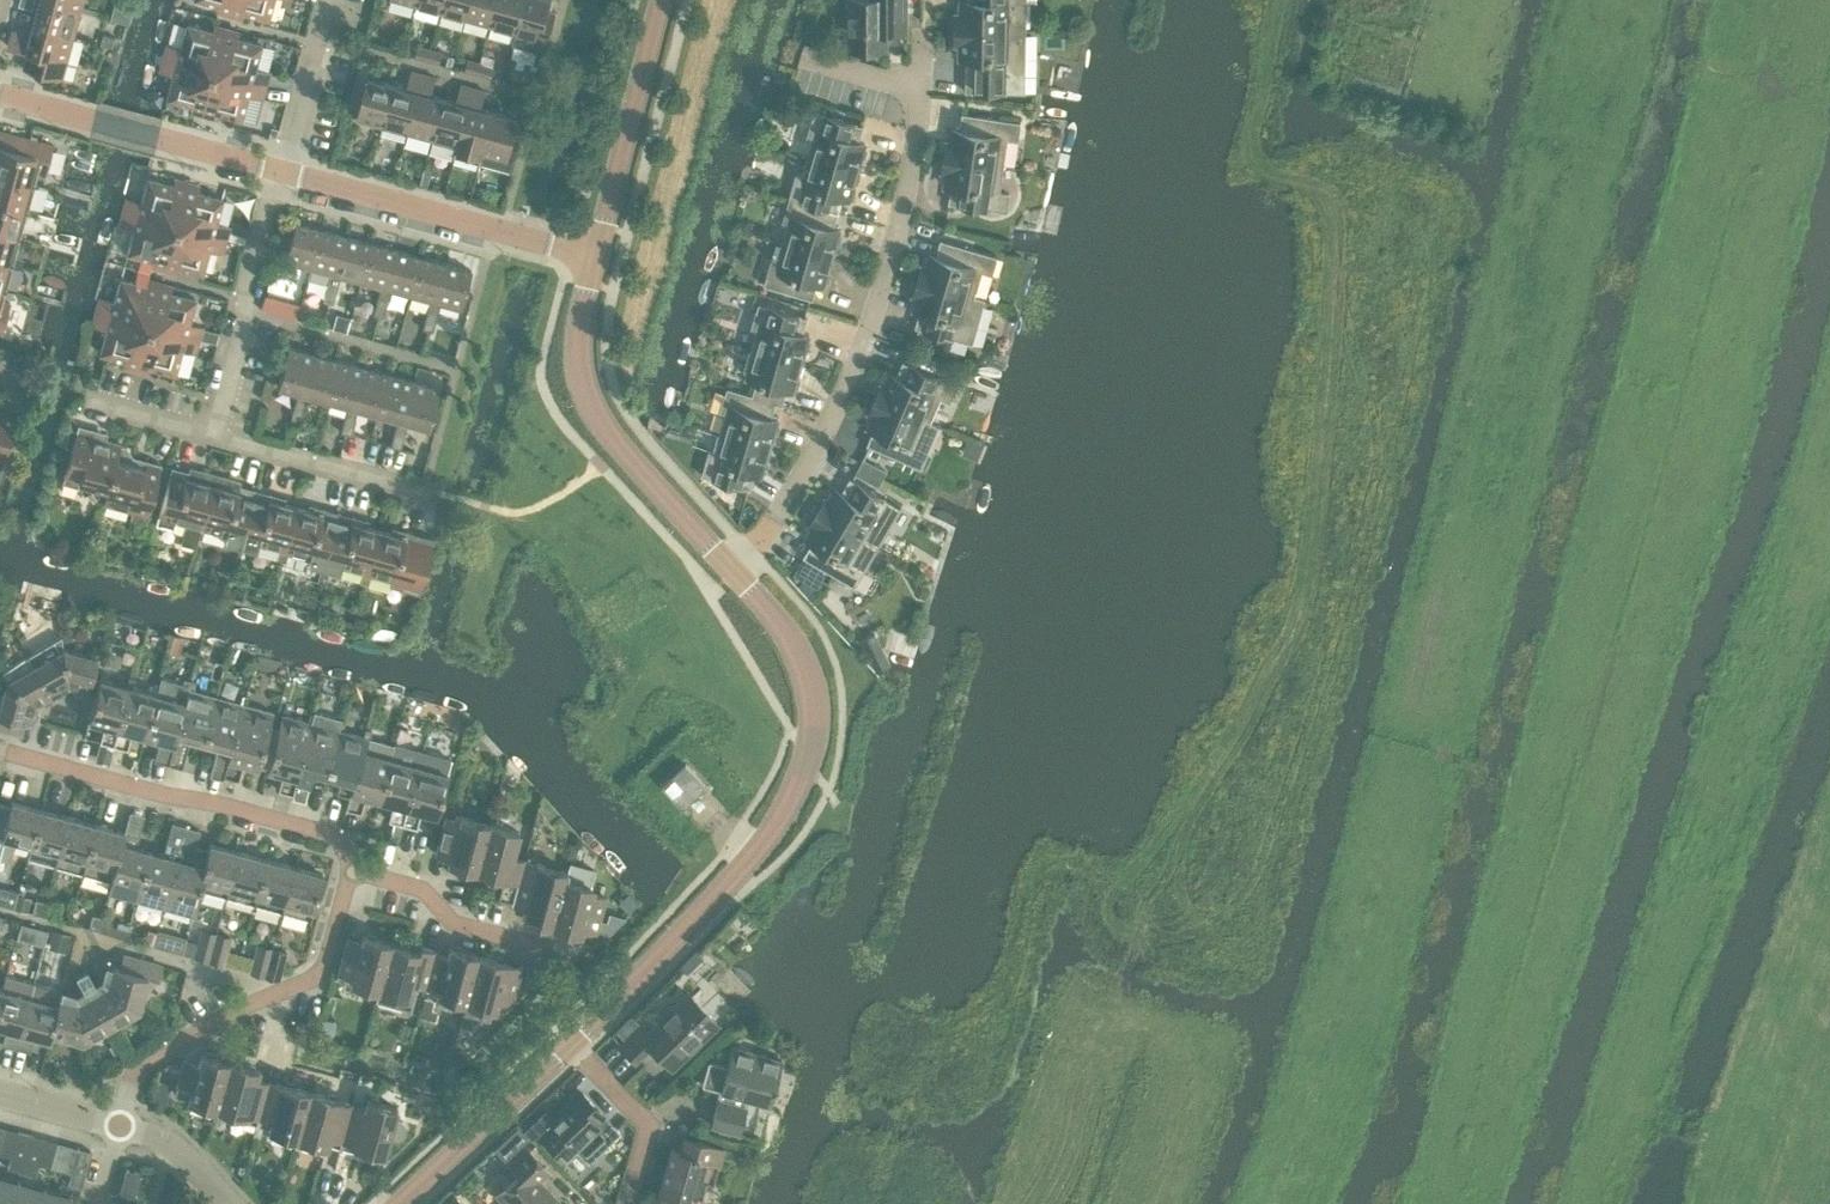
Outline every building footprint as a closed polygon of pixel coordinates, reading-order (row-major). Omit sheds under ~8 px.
[(35,24),(75,35),(82,10),(45,0),(41,0),(35,24)] [(82,10),(85,0),(45,0),(82,10)] [(233,7),(271,17),(275,0),(235,0),(233,7)] [(444,0),(417,0),(416,4),(441,10),(444,0)] [(470,0),(444,0),(441,10),(466,17),(470,0)] [(497,0),(470,0),(466,17),(491,24),(497,0)] [(524,0),(497,0),(491,24),(516,31),(524,0)] [(551,30),(557,11),(549,9),(552,0),(524,0),(516,31),(512,43),(546,52),(551,30)] [(886,13),(906,13),(906,0),(850,0),(850,26),(845,26),(845,40),(850,40),(850,46),(886,46),(886,13)] [(1027,0),(961,0),(961,12),(956,12),(956,27),(1026,29),(1027,0)] [(168,43),(165,56),(166,56),(216,70),(227,32),(189,22),(182,47),(168,43)] [(13,29),(8,44),(28,50),(24,67),(63,78),(68,61),(75,35),(35,24),(32,34),(13,29)] [(1026,29),(956,27),(956,43),(960,43),(960,56),(966,56),(966,90),(1025,91),(1026,29)] [(227,32),(216,70),(268,83),(271,71),(257,67),(264,42),(227,32)] [(428,59),(431,48),(418,44),(415,55),(428,59)] [(440,62),(443,51),(431,48),(428,59),(440,62)] [(481,61),(477,72),(490,76),(493,65),(495,57),(483,54),(481,61)] [(165,56),(161,68),(163,69),(176,72),(169,97),(180,100),(178,110),(195,115),(197,105),(206,107),(216,70),(166,56),(165,56)] [(468,58),(465,69),(477,72),(481,61),(468,58)] [(408,131),(424,73),(411,69),(407,86),(394,83),(383,124),(408,131)] [(216,70),(206,107),(244,117),(250,92),(264,96),(268,83),(216,70)] [(433,138),(444,96),(432,93),(436,76),(424,73),(408,131),(433,138)] [(383,124),(394,83),(369,76),(365,88),(358,86),(353,105),(360,107),(357,117),(383,124)] [(458,145),(474,86),(461,83),(457,100),(444,96),(433,138),(458,145)] [(480,162),(494,110),(482,106),(486,90),(474,86),(458,145),(455,155),(480,162)] [(513,170),(519,151),(524,131),(517,129),(520,117),(494,110),(480,162),(513,170)] [(857,170),(865,142),(859,140),(864,124),(815,110),(807,136),(813,138),(808,155),(857,170)] [(1018,138),(1021,120),(962,111),(960,128),(953,127),(951,141),(947,140),(945,155),(1004,164),(1008,137),(1018,138)] [(53,144),(0,129),(0,173),(33,182),(37,171),(45,173),(53,144)] [(849,197),(857,170),(808,155),(802,173),(797,171),(790,197),(838,211),(843,196),(849,197)] [(1007,210),(1010,192),(1000,191),(1004,164),(945,155),(943,170),(947,171),(945,184),(951,185),(949,201),(1007,210)] [(33,182),(0,173),(0,201),(36,211),(36,208),(27,205),(33,182)] [(126,197),(122,209),(123,210),(175,224),(184,186),(147,176),(141,201),(126,197)] [(184,186),(175,224),(226,238),(229,225),(215,221),(222,197),(184,186)] [(832,256),(840,228),(834,226),(838,211),(790,197),(782,222),(788,224),(783,241),(832,256)] [(0,201),(0,230),(19,235),(25,212),(35,214),(36,211),(0,201)] [(122,209),(119,222),(120,222),(134,226),(127,251),(140,255),(137,267),(147,270),(151,258),(164,261),(175,224),(123,210),(122,209)] [(309,267),(320,228),(294,221),(291,235),(281,232),(277,246),(287,249),(284,260),(309,267)] [(175,224),(164,261),(202,272),(208,246),(222,250),(226,238),(175,224)] [(335,274),(345,235),(320,228),(309,267),(330,272),(335,274)] [(19,235),(0,230),(0,258),(21,264),(22,261),(13,258),(19,235)] [(359,280),(370,241),(345,235),(335,274),(330,272),(326,286),(336,288),(340,275),(359,280)] [(998,255),(939,238),(935,254),(929,252),(925,265),(921,264),(917,279),(975,295),(982,269),(992,272),(998,255)] [(384,287),(395,248),(370,241),(359,280),(380,286),(384,287)] [(824,283),(832,256),(783,241),(777,259),(772,257),(764,283),(813,298),(818,281),(824,283)] [(409,294),(420,255),(395,248),(384,287),(380,286),(376,299),(386,302),(390,288),(409,294)] [(434,301),(445,262),(420,255),(409,294),(429,299),(434,301)] [(0,258),(0,286),(5,288),(11,265),(20,267),(21,264),(0,258)] [(460,308),(471,269),(445,262),(434,301),(429,299),(426,313),(436,315),(439,302),(460,308)] [(99,297),(95,310),(96,310),(147,324),(157,287),(144,283),(147,271),(136,268),(133,280),(120,277),(113,301),(100,298),(99,297)] [(975,295),(917,279),(913,293),(917,294),(914,307),(920,309),(915,325),(972,342),(985,298),(975,295)] [(5,288),(0,286),(0,330),(2,331),(10,302),(2,299),(5,288)] [(336,288),(326,286),(322,299),(332,302),(336,288)] [(157,287),(147,324),(199,338),(202,325),(188,322),(195,297),(157,287)] [(265,293),(261,307),(273,311),(277,297),(265,293)] [(386,302),(376,299),(372,313),(382,315),(386,302)] [(801,362),(809,334),(803,332),(808,316),(759,302),(751,328),(757,330),(752,347),(801,362)] [(95,310),(92,323),(106,327),(100,351),(137,361),(147,324),(96,310),(95,310)] [(436,315),(426,313),(422,326),(432,329),(436,315)] [(147,324),(137,361),(174,372),(181,347),(195,351),(199,338),(147,324)] [(302,391),(313,352),(287,345),(277,384),(297,390),(302,391)] [(793,389),(801,362),(752,347),(745,369),(749,371),(748,376),(757,379),(753,393),(753,394),(776,401),(776,402),(782,403),(787,387),(793,389)] [(327,398),(338,359),(313,352),(302,391),(297,390),(294,403),(304,405),(307,392),(327,398)] [(352,405),(363,366),(338,359),(327,398),(347,403),(352,405)] [(957,383),(903,360),(896,375),(891,372),(885,385),(881,383),(875,397),(930,420),(940,396),(950,400),(957,383)] [(377,411),(388,373),(363,366),(352,405),(347,403),(344,416),(354,419),(357,406),(377,411)] [(402,418),(413,379),(388,373),(377,411),(397,417),(402,418)] [(428,425),(439,386),(413,379),(402,418),(397,417),(394,430),(404,433),(407,420),(428,425)] [(770,446),(778,418),(772,416),(776,402),(776,401),(753,394),(753,393),(728,386),(720,412),(726,414),(720,431),(770,446)] [(922,467),(929,449),(919,445),(930,420),(875,397),(869,411),(873,413),(868,425),(874,428),(867,443),(922,467)] [(0,409),(0,470),(2,465),(17,407),(2,403),(0,410),(0,409)] [(304,405),(294,403),(290,416),(300,419),(304,405)] [(354,419),(344,416),(340,430),(350,433),(354,419)] [(103,502),(119,442),(91,434),(93,427),(77,423),(62,481),(77,486),(79,479),(92,482),(91,489),(96,498),(103,500),(102,502),(103,502)] [(404,433),(394,430),(390,444),(400,446),(404,433)] [(762,473),(770,446),(720,431),(715,449),(710,447),(702,473),(751,487),(756,471),(762,473)] [(119,442),(103,502),(132,509),(130,516),(145,521),(161,462),(145,458),(144,465),(130,462),(132,454),(127,445),(120,443),(120,442),(119,442)] [(348,459),(364,463),(368,448),(353,444),(348,459)] [(876,464),(871,473),(883,479),(888,470),(876,464)] [(197,536),(214,472),(200,468),(198,473),(187,470),(171,465),(156,521),(172,525),(174,520),(186,523),(181,542),(195,546),(197,536)] [(214,472),(197,536),(201,537),(203,528),(226,534),(224,539),(240,543),(255,488),(239,484),(228,481),(229,476),(214,472)] [(871,473),(868,479),(880,485),(883,479),(871,473)] [(901,506),(850,476),(842,491),(836,488),(829,499),(825,497),(818,510),(878,546),(901,506)] [(280,558),(295,505),(269,498),(271,493),(255,488),(240,543),(255,548),(257,542),(279,548),(277,557),(280,558)] [(732,492),(725,498),(738,511),(744,505),(732,492)] [(321,512),(295,505),(280,558),(284,559),(287,550),(309,556),(307,562),(323,566),(338,511),(322,506),(321,512)] [(855,585),(878,546),(818,510),(810,523),(814,525),(807,537),(812,540),(804,555),(855,585)] [(364,581),(378,528),(352,521),(354,515),(338,511),(323,566),(339,570),(340,565),(362,571),(360,580),(364,581)] [(404,535),(378,528),(364,581),(367,582),(370,573),(392,579),(390,584),(418,592),(433,537),(405,529),(404,535)] [(803,578),(799,585),(810,597),(817,586),(803,578)] [(876,633),(861,641),(869,655),(884,647),(876,633)] [(61,635),(28,654),(52,697),(54,696),(53,695),(68,687),(63,648),(61,635)] [(94,657),(63,648),(68,687),(84,692),(94,657)] [(0,673),(0,678),(5,682),(36,705),(50,697),(50,698),(52,697),(28,654),(0,673)] [(99,677),(88,717),(107,722),(106,727),(102,726),(99,740),(112,744),(131,677),(128,676),(126,684),(99,677)] [(156,693),(145,733),(159,737),(162,738),(161,742),(158,741),(153,758),(167,762),(184,700),(182,700),(186,687),(184,687),(186,683),(161,676),(156,693)] [(131,677),(112,744),(126,748),(130,734),(127,733),(128,728),(145,733),(156,693),(131,686),(134,677),(131,677)] [(184,700),(167,762),(182,766),(190,736),(187,736),(188,731),(204,736),(215,695),(190,688),(192,680),(190,679),(187,687),(186,687),(182,700),(184,700)] [(0,699),(0,713),(5,714),(14,717),(23,719),(31,721),(36,705),(5,682),(0,699)] [(215,695),(204,736),(221,740),(220,745),(217,744),(209,773),(222,777),(224,772),(222,771),(227,756),(228,756),(245,694),(242,694),(240,702),(215,695)] [(227,756),(222,771),(224,772),(239,776),(242,765),(239,764),(240,759),(257,764),(272,711),(246,703),(248,695),(245,694),(228,756),(227,756)] [(292,791),(291,795),(305,798),(313,771),(310,770),(311,766),(328,770),(339,729),(341,718),(314,710),(313,713),(295,779),(297,779),(293,791),(292,791)] [(282,713),(267,767),(286,772),(285,776),(282,775),(279,787),(292,791),(293,791),(297,779),(295,779),(313,713),(310,712),(308,720),(282,713)] [(5,714),(1,728),(10,731),(14,717),(5,714)] [(14,717),(10,731),(19,733),(23,719),(14,717)] [(339,729),(328,770),(344,775),(343,779),(340,778),(337,790),(349,794),(350,794),(363,749),(364,749),(368,737),(366,736),(369,728),(366,727),(363,736),(339,729)] [(349,794),(346,806),(362,810),(365,798),(362,798),(363,793),(366,794),(379,798),(391,757),(394,744),(369,737),(368,737),(364,749),(363,749),(350,794),(349,794)] [(391,757),(379,798),(393,802),(389,818),(403,822),(422,750),(394,742),(394,744),(391,757)] [(422,750),(403,822),(417,826),(420,814),(417,813),(419,809),(422,809),(436,813),(447,772),(446,772),(450,758),(422,750)] [(684,806),(706,785),(686,763),(663,784),(684,806)] [(11,856),(16,837),(30,841),(40,808),(13,801),(10,809),(0,806),(0,853),(11,856)] [(30,841),(26,856),(54,863),(67,816),(40,808),(30,841)] [(446,815),(437,850),(449,854),(448,859),(478,867),(491,821),(461,813),(459,819),(446,815)] [(67,816),(54,863),(82,871),(95,823),(67,816)] [(148,850),(136,896),(163,903),(185,825),(171,821),(162,853),(148,850)] [(491,821),(478,867),(504,874),(498,895),(514,900),(525,857),(512,853),(519,829),(491,821)] [(95,823),(82,871),(109,879),(110,879),(114,864),(116,864),(124,834),(125,832),(95,823)] [(185,825),(163,903),(193,912),(200,887),(203,876),(202,876),(205,862),(204,862),(206,853),(193,849),(199,829),(185,825)] [(109,879),(106,888),(136,896),(148,850),(135,846),(137,837),(124,834),(116,864),(114,864),(110,879),(109,879)] [(203,876),(200,887),(225,895),(238,850),(209,842),(206,853),(204,862),(205,862),(202,876),(203,876)] [(238,850),(225,895),(253,902),(266,858),(238,850)] [(525,857),(514,900),(525,903),(522,914),(551,922),(563,876),(565,877),(567,869),(567,868),(525,857)] [(266,858),(253,902),(281,910),(293,865),(266,858)] [(563,876),(551,922),(581,930),(582,924),(596,928),(599,917),(605,894),(591,890),(593,885),(589,884),(594,867),(570,860),(567,868),(567,869),(565,877),(563,876)] [(293,865),(281,910),(311,918),(323,873),(293,865)] [(16,893),(15,893),(16,890),(0,886),(0,903),(12,906),(16,893)] [(27,910),(30,897),(16,893),(12,906),(27,910)] [(40,914),(44,900),(35,898),(31,911),(40,914)] [(49,916),(53,903),(44,900),(40,914),(49,916)] [(97,930),(101,916),(91,913),(88,927),(97,930)] [(105,932),(109,918),(101,916),(97,930),(105,932)] [(599,917),(596,928),(607,931),(608,931),(618,922),(607,919),(599,917)] [(47,929),(20,922),(16,937),(43,945),(47,929)] [(199,942),(196,955),(208,958),(212,946),(216,930),(203,927),(199,942)] [(158,931),(148,928),(144,942),(154,945),(155,943),(158,931)] [(65,952),(70,933),(53,929),(48,948),(65,952)] [(158,931),(155,943),(163,946),(167,931),(158,929),(158,931)] [(212,946),(208,958),(219,961),(223,962),(236,966),(240,953),(227,949),(232,935),(226,933),(216,930),(212,946)] [(392,940),(363,932),(361,938),(348,934),(338,969),(351,973),(349,979),(379,987),(392,940)] [(186,938),(182,951),(191,953),(196,955),(199,942),(186,938)] [(392,940),(379,987),(375,1000),(410,1010),(418,981),(424,983),(434,948),(419,944),(418,947),(392,940)] [(240,953),(236,966),(250,970),(258,972),(264,974),(269,953),(271,946),(258,942),(254,957),(240,953)] [(463,998),(465,999),(478,952),(448,944),(446,952),(434,948),(424,983),(437,986),(436,991),(439,992),(437,998),(439,1003),(443,1007),(451,1009),(457,1008),(461,1004),(463,998)] [(269,953),(264,974),(278,978),(285,950),(271,946),(269,953)] [(158,977),(161,963),(124,952),(121,967),(114,965),(109,982),(77,1000),(59,995),(57,1002),(58,1002),(50,1029),(51,1029),(82,1038),(140,1006),(148,974),(158,977)] [(496,1007),(498,1007),(501,1007),(505,1006),(508,1004),(509,1003),(510,1001),(511,1000),(521,964),(478,952),(465,999),(494,1007),(496,1007)] [(33,981),(6,973),(2,987),(2,986),(0,992),(0,1024),(6,1026),(2,1042),(15,1045),(33,981)] [(59,995),(61,989),(33,981),(15,1045),(28,1049),(33,1033),(49,1037),(51,1029),(50,1029),(58,1002),(57,1002),(59,995)] [(631,1014),(615,1029),(625,1039),(620,1044),(635,1059),(651,1044),(672,1066),(717,1022),(687,992),(647,1031),(631,1014)] [(432,1056),(444,1060),(450,1043),(438,1039),(432,1056)] [(769,1102),(782,1059),(732,1045),(727,1063),(709,1057),(701,1083),(726,1090),(724,1099),(718,1097),(710,1123),(739,1131),(746,1106),(743,1105),(746,1095),(769,1102)] [(217,1106),(230,1059),(200,1051),(198,1060),(184,1057),(175,1091),(189,1095),(188,1098),(217,1106)] [(258,1122),(270,1079),(256,1075),(258,1067),(230,1059),(217,1106),(243,1113),(242,1117),(258,1122)] [(52,1067),(43,1064),(40,1074),(49,1076),(52,1067)] [(281,1082),(270,1079),(258,1122),(270,1125),(269,1128),(297,1135),(294,1144),(297,1145),(312,1089),(281,1080),(281,1082)] [(341,1145),(353,1102),(339,1098),(339,1096),(312,1089),(297,1145),(324,1152),(327,1141),(341,1145)] [(619,1131),(580,1090),(552,1116),(545,1109),(523,1130),(536,1143),(543,1137),(562,1157),(574,1145),(588,1160),(619,1131)] [(164,1105),(167,1095),(153,1091),(150,1101),(152,1102),(164,1105)] [(397,1106),(366,1097),(364,1105),(353,1102),(341,1145),(355,1149),(356,1144),(384,1152),(388,1136),(397,1139),(403,1135),(405,1126),(402,1119),(394,1117),(397,1106)] [(505,1158),(528,1137),(517,1125),(494,1146),(505,1158)] [(21,1170),(31,1133),(17,1129),(7,1166),(21,1170)] [(34,1174),(45,1137),(31,1133),(21,1170),(34,1174)] [(719,1162),(723,1147),(684,1136),(680,1150),(671,1147),(658,1192),(692,1202),(694,1195),(701,1197),(706,1180),(713,1182),(718,1161),(719,1162)] [(81,1187),(88,1159),(91,1150),(77,1146),(67,1183),(81,1187)] [(559,1202),(537,1179),(547,1169),(526,1147),(511,1162),(520,1172),(499,1193),(508,1202),(506,1203),(557,1203),(559,1202)] [(136,1194),(142,1172),(125,1167),(119,1190),(136,1194)] [(17,1184),(0,1179),(0,1203),(11,1203),(17,1184)] [(43,1191),(17,1184),(11,1203),(39,1203),(43,1191)] [(43,1191),(39,1203),(68,1203),(70,1198),(43,1191)] [(455,1195),(445,1203),(463,1203),(455,1195)]
